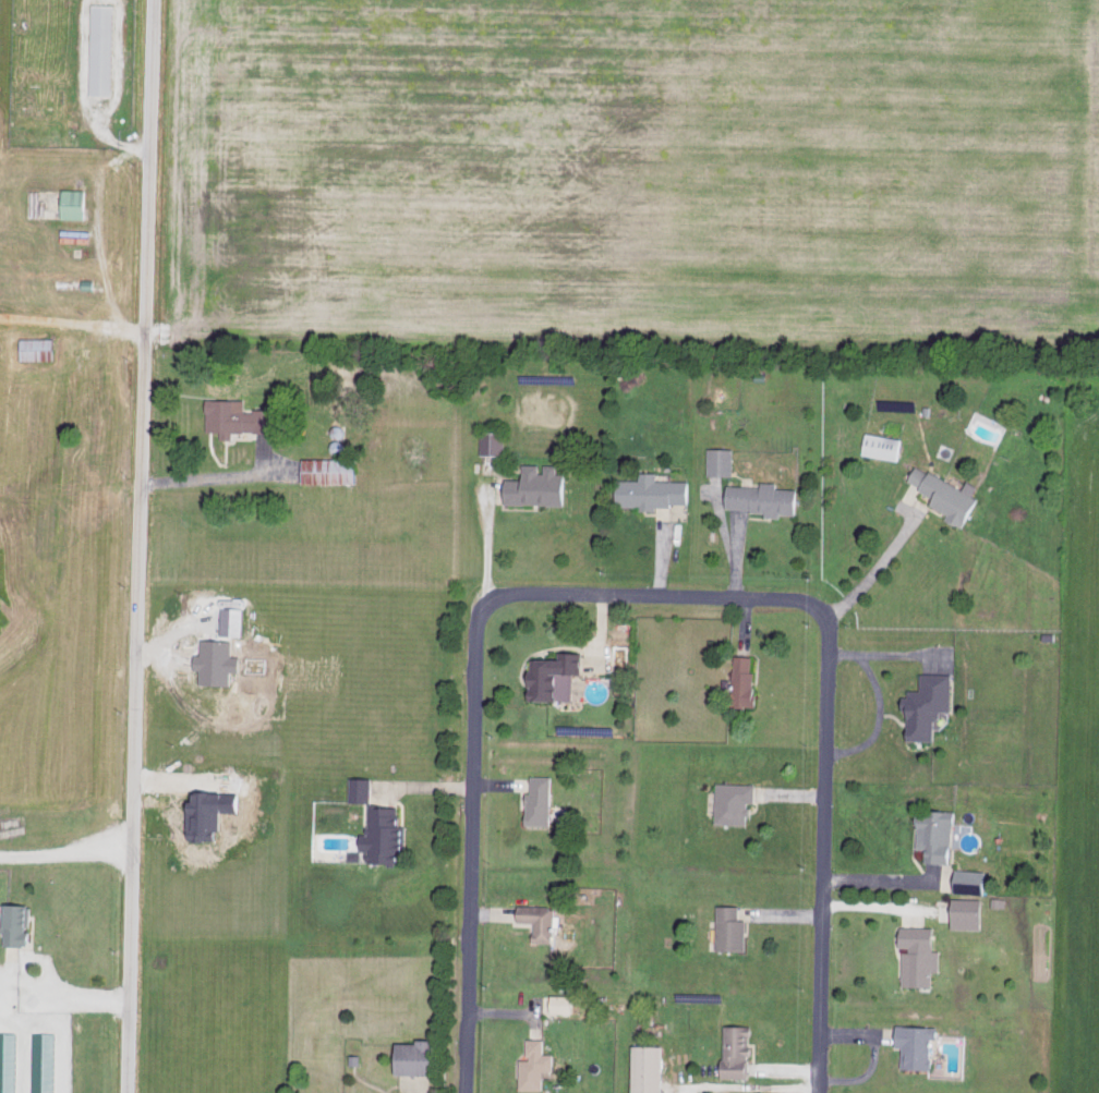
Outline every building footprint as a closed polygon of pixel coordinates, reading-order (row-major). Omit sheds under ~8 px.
[(90,218),(91,189),(68,188),(67,217),(90,218)] [(58,337),(22,338),(22,360),(58,359),(58,337)] [(249,397),(211,397),(211,429),(225,429),(225,437),(237,437),(237,430),(277,430),(277,408),(249,408),(249,397)] [(484,453),(507,453),(507,430),(484,430),(484,453)] [(864,455),(903,458),(905,435),(865,432),(864,455)] [(711,473),(736,473),(737,447),(712,446),(711,473)] [(304,482),(361,481),(361,456),(304,457),(304,482)] [(507,502),(571,503),(571,471),(561,471),(561,463),(545,463),(545,462),(526,462),(526,477),(507,477),(507,502)] [(967,486),(918,463),(910,480),(939,494),(935,503),(951,511),(949,515),(971,525),(983,498),(976,494),(981,484),(971,479),(967,486)] [(661,479),(661,470),(643,470),(643,478),(624,478),(624,506),(660,506),(660,503),(694,503),(695,479),(661,479)] [(728,507),(771,509),(770,516),(785,517),(785,512),(801,513),(802,487),(781,486),(781,481),(765,480),(765,485),(729,483),(728,507)] [(225,634),(246,634),(247,606),(225,606),(225,634)] [(230,683),(230,639),(201,639),(201,683),(230,683)] [(575,698),(575,671),(588,671),(588,650),(564,650),(564,657),(536,657),(537,699),(575,698)] [(735,704),(757,705),(759,654),(737,654),(735,704)] [(956,673),(926,672),(925,688),(913,688),(913,696),(910,696),(909,738),(940,739),(940,708),(955,709),(956,673)] [(555,823),(554,774),(532,775),(533,823),(555,823)] [(353,800),(375,801),(375,776),(354,776),(353,800)] [(752,823),(753,800),(759,801),(759,782),(721,781),(720,822),(752,823)] [(372,860),(402,861),(402,850),(409,850),(409,817),(401,817),(402,805),(373,804),(373,833),(366,833),(365,849),(373,849),(372,860)] [(920,847),(930,848),(929,861),(955,862),(958,810),(922,809),(920,847)] [(955,891),(989,892),(990,869),(955,868),(955,891)] [(955,927),(986,928),(987,898),(956,897),(955,927)] [(10,944),(35,944),(34,902),(6,902),(7,931),(9,931),(10,944)] [(521,920),(538,921),(538,941),(556,941),(558,905),(521,904),(521,920)] [(721,949),(749,949),(750,918),(743,918),(743,904),(722,904),(721,949)] [(907,984),(936,985),(937,969),(942,969),(943,949),(939,949),(939,926),(904,925),(904,947),(908,947),(907,984)] [(577,994),(551,993),(551,1011),(576,1011),(577,994)] [(727,1076),(753,1077),(753,1052),(755,1052),(756,1024),(728,1023),(727,1076)] [(0,1031),(0,1092),(20,1092),(21,1031),(0,1031)] [(36,1032),(35,1092),(58,1092),(60,1032),(36,1032)] [(525,1058),(524,1089),(547,1089),(547,1069),(557,1069),(557,1052),(547,1052),(547,1038),(531,1038),(531,1058),(525,1058)] [(397,1073),(440,1074),(441,1040),(398,1039),(397,1073)] [(667,1044),(637,1044),(637,1092),(667,1092),(667,1044)]
